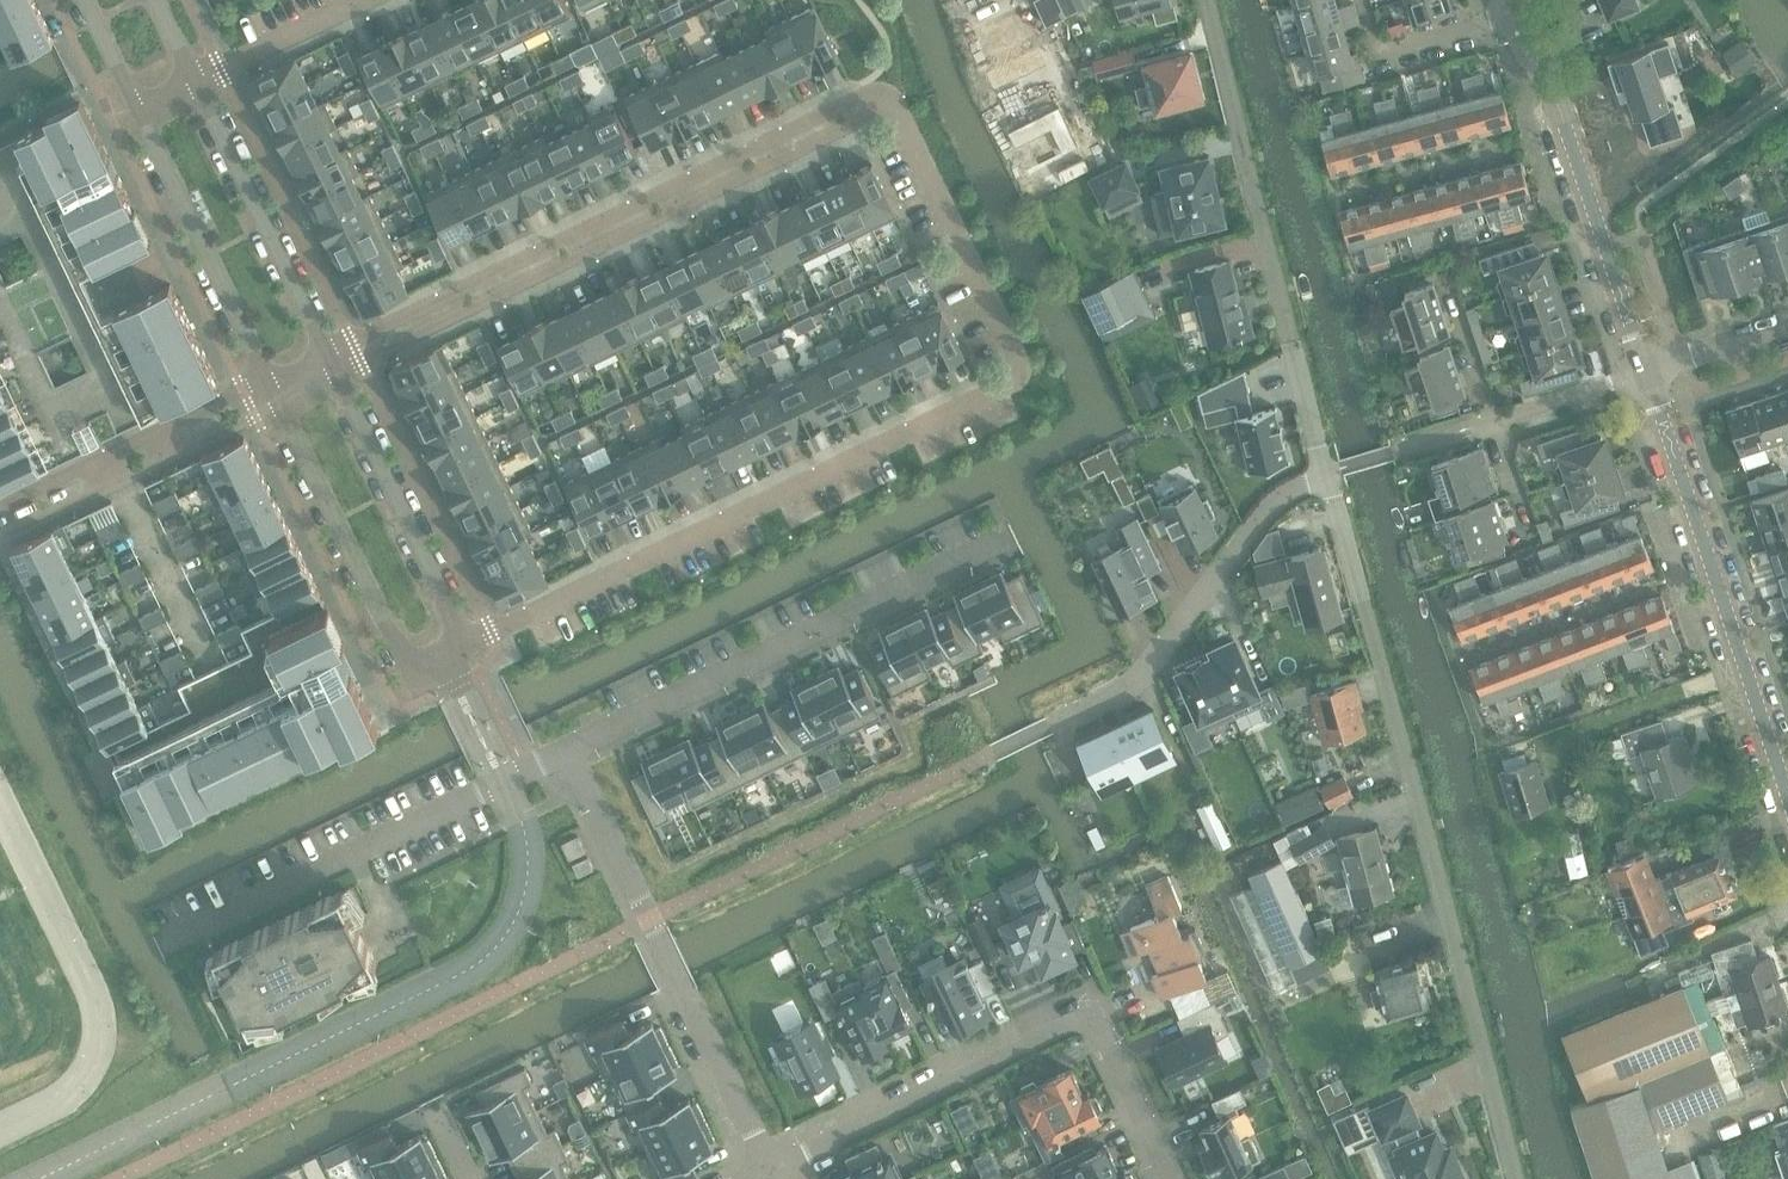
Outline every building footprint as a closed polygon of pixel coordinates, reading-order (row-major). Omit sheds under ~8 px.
[(34,0),(26,0),(0,13),(0,36),(2,39),(43,19),(34,0)] [(26,0),(0,0),(0,13),(26,0)] [(476,0),(475,0),(475,1),(453,12),(473,53),(477,62),(500,51),(497,42),(486,21),(476,1),(476,0)] [(476,1),(486,21),(497,42),(500,51),(524,39),(520,31),(509,9),(505,0),(476,0),(476,1)] [(533,0),(505,0),(509,9),(520,31),(524,39),(547,28),(543,20),(533,0)] [(563,0),(533,0),(543,20),(547,28),(571,16),(568,8),(563,0)] [(580,3),(584,11),(605,0),(579,0),(580,3)] [(723,0),(714,5),(719,15),(729,11),(723,0)] [(735,0),(723,0),(729,11),(738,6),(735,0)] [(1094,3),(1092,0),(1036,0),(1048,26),(1080,10),(1094,3)] [(1154,7),(1158,24),(1179,18),(1175,2),(1177,1),(1177,0),(1118,0),(1122,16),(1154,7)] [(1336,0),(1313,0),(1295,5),(1302,28),(1341,17),(1357,13),(1354,2),(1338,7),(1336,0)] [(1414,22),(1453,9),(1450,0),(1407,0),(1414,22)] [(1610,19),(1639,7),(1637,0),(1602,0),(1610,19)] [(678,1),(669,6),(674,17),(684,12),(678,1)] [(669,6),(659,10),(664,21),(674,17),(669,6)] [(818,14),(814,6),(789,18),(793,26),(804,48),(813,68),(815,71),(839,59),(838,56),(828,36),(818,14)] [(473,53),(453,12),(430,23),(450,65),(454,73),(477,62),(473,53)] [(1011,12),(973,31),(987,60),(982,63),(990,80),(995,77),(998,82),(1036,63),(1011,12)] [(1360,22),(1357,13),(1341,17),(1302,28),(1308,51),(1348,40),(1344,27),(1360,22)] [(692,29),(686,18),(677,22),(682,33),(692,29)] [(793,26),(789,18),(766,29),(770,37),(780,59),(790,79),(792,82),(793,81),(791,78),(812,68),(814,71),(815,71),(813,68),(804,48),(793,26)] [(43,19),(2,39),(12,62),(54,42),(43,19)] [(682,33),(677,22),(667,27),(672,38),(682,33)] [(450,65),(430,23),(408,34),(407,31),(405,32),(407,34),(416,54),(427,76),(431,84),(454,73),(450,65)] [(632,24),(623,28),(628,39),(637,34),(632,24)] [(1697,24),(1684,33),(1686,43),(1697,40),(1704,51),(1712,46),(1697,24)] [(628,39),(623,28),(613,33),(618,44),(628,39)] [(770,37),(766,29),(765,30),(768,38),(747,48),(757,70),(767,90),(768,93),(792,82),(790,79),(780,59),(770,37)] [(407,34),(405,32),(382,43),(384,46),(393,65),(404,87),(408,95),(431,84),(427,76),(416,54),(407,34)] [(645,51),(640,40),(631,45),(636,55),(645,51)] [(1351,54),(1348,40),(1308,51),(1315,76),(1321,74),(1325,91),(1365,79),(1358,52),(1351,54)] [(1668,42),(1607,63),(1617,91),(1624,89),(1634,119),(1641,117),(1650,144),(1684,133),(1674,104),(1670,105),(1660,75),(1678,69),(1668,42)] [(384,46),(382,43),(381,43),(382,46),(359,58),(379,99),(383,107),(408,95),(404,87),(393,65),(384,46)] [(1736,76),(1757,61),(1745,44),(1724,58),(1736,76)] [(636,55),(631,45),(621,49),(626,60),(636,55)] [(757,70),(747,48),(725,59),(721,51),(720,52),(723,59),(744,101),(766,91),(767,94),(768,93),(767,90),(757,70)] [(348,51),(337,56),(342,66),(352,61),(348,51)] [(723,59),(720,52),(697,63),(700,70),(721,113),(744,101),(723,59)] [(570,53),(561,58),(566,68),(576,64),(570,53)] [(1147,63),(1152,85),(1135,88),(1140,108),(1156,104),(1157,108),(1202,97),(1192,53),(1147,63)] [(1106,57),(1092,61),(1097,78),(1111,74),(1106,57)] [(566,68),(561,58),(551,62),(556,73),(566,68)] [(306,83),(295,59),(250,80),(261,104),(306,83)] [(357,70),(352,61),(342,66),(346,76),(357,70)] [(700,70),(697,63),(673,74),(677,82),(688,104),(697,124),(699,127),(700,126),(698,123),(721,113),(700,70)] [(584,81),(579,70),(569,74),(574,85),(584,81)] [(1483,73),(1473,76),(1479,96),(1482,106),(1489,131),(1512,125),(1504,100),(1502,90),(1489,94),(1483,73)] [(574,85),(569,74),(560,79),(565,90),(574,85)] [(677,82),(673,74),(650,85),(654,93),(664,115),(674,135),(675,138),(699,127),(697,124),(688,104),(677,82)] [(524,76),(515,80),(520,91),(529,86),(524,76)] [(1469,99),(1457,103),(1459,112),(1466,138),(1489,131),(1482,106),(1479,96),(1473,76),(1463,78),(1469,99)] [(515,80),(505,85),(510,95),(520,91),(515,80)] [(273,128),(325,102),(325,101),(317,105),(306,83),(261,104),(262,106),(265,104),(275,125),(272,127),(273,128)] [(654,93),(650,85),(625,97),(629,105),(649,147),(673,135),(674,138),(675,138),(674,135),(664,115),(654,93)] [(1438,85),(1428,88),(1434,109),(1437,118),(1444,144),(1466,138),(1459,112),(1457,103),(1444,106),(1438,85)] [(1424,111),(1413,115),(1415,124),(1422,150),(1444,144),(1437,118),(1434,109),(1428,88),(1419,91),(1424,111)] [(538,103),(532,92),(523,97),(528,108),(538,103)] [(528,108),(523,97),(513,101),(518,112),(528,108)] [(1395,97),(1385,100),(1391,121),(1393,130),(1401,156),(1422,150),(1415,124),(1413,115),(1401,118),(1395,97)] [(17,138),(0,146),(0,177),(29,163),(43,193),(60,184),(67,199),(63,202),(95,269),(153,242),(136,206),(133,207),(121,181),(84,105),(81,98),(45,115),(49,122),(17,138)] [(370,98),(360,103),(364,112),(375,107),(370,98)] [(478,98),(468,102),(473,113),(483,109),(478,98)] [(1381,123),(1369,127),(1372,136),(1379,162),(1401,156),(1393,130),(1391,121),(1385,100),(1375,103),(1381,123)] [(284,151),(336,126),(325,102),(273,128),(284,151)] [(473,113),(468,102),(458,107),(464,118),(473,113)] [(613,103),(589,115),(592,122),(613,164),(637,153),(617,111),(613,103)] [(375,107),(364,112),(369,122),(380,117),(375,107)] [(1062,108),(1013,133),(1020,149),(1055,132),(1066,155),(1082,147),(1062,108)] [(1351,109),(1341,112),(1347,133),(1350,142),(1357,168),(1379,162),(1372,136),(1369,127),(1357,130),(1351,109)] [(1333,175),(1357,168),(1350,142),(1347,133),(1341,112),(1331,115),(1337,135),(1323,139),(1326,149),(1333,175)] [(491,125),(486,115),(476,119),(481,130),(491,125)] [(592,122),(589,115),(587,115),(591,123),(569,134),(589,176),(613,164),(592,122)] [(481,130),(476,119),(467,124),(472,135),(481,130)] [(431,120),(422,125),(427,136),(436,131),(431,120)] [(427,136),(422,125),(412,129),(417,140),(427,136)] [(337,127),(336,126),(284,151),(285,152),(287,151),(297,172),(295,173),(295,174),(348,149),(347,148),(339,151),(329,131),(337,127)] [(589,176),(569,134),(547,144),(544,136),(542,137),(546,145),(566,187),(589,176)] [(445,148),(439,137),(430,142),(435,152),(445,148)] [(546,145),(542,137),(519,148),(523,156),(533,176),(543,198),(544,201),(545,200),(544,198),(566,187),(546,145)] [(1780,146),(1787,158),(1787,141),(1780,146)] [(435,152),(430,142),(420,146),(425,157),(435,152)] [(393,144),(382,149),(386,159),(397,153),(393,144)] [(1775,168),(1787,158),(1780,146),(1766,156),(1775,168)] [(523,156),(519,148),(496,159),(499,167),(509,187),(520,209),(521,212),(544,201),(543,198),(533,176),(523,156)] [(306,197),(359,172),(348,149),(295,174),(306,197)] [(397,153),(386,159),(391,168),(402,163),(397,153)] [(1214,179),(1216,179),(1210,154),(1161,166),(1167,191),(1168,190),(1163,169),(1162,169),(1162,167),(1164,166),(1164,167),(1207,156),(1209,155),(1210,157),(1209,157),(1214,179)] [(1177,231),(1178,233),(1180,232),(1223,221),(1223,222),(1225,221),(1225,219),(1224,219),(1219,197),(1220,197),(1216,179),(1214,179),(1209,157),(1210,157),(1209,155),(1207,156),(1164,167),(1164,166),(1162,167),(1162,169),(1163,169),(1168,190),(1167,191),(1152,194),(1162,235),(1176,231),(1177,231)] [(499,167),(496,159),(473,171),(476,178),(497,220),(519,210),(520,213),(521,212),(520,209),(509,187),(499,167)] [(1091,179),(1104,206),(1139,189),(1125,162),(1091,179)] [(1522,162),(1498,169),(1506,195),(1508,203),(1513,224),(1523,221),(1518,201),(1532,197),(1530,189),(1522,162)] [(873,166),(872,163),(847,175),(849,178),(869,220),(873,228),(897,216),(894,208),(873,166)] [(1504,227),(1513,224),(1508,203),(1506,195),(1498,169),(1476,175),(1483,201),(1485,209),(1498,206),(1504,227)] [(476,178),(473,171),(449,182),(453,189),(473,232),(497,220),(476,178)] [(360,174),(359,172),(306,197),(307,199),(310,197),(320,218),(317,220),(317,221),(370,195),(369,194),(362,198),(352,177),(360,174)] [(849,178),(847,175),(846,176),(848,179),(825,189),(846,232),(849,239),(873,228),(869,220),(849,178)] [(1473,213),(1485,209),(1483,201),(1476,175),(1453,181),(1460,208),(1462,216),(1468,237),(1478,234),(1473,213)] [(1738,176),(1730,181),(1738,193),(1746,188),(1738,176)] [(1458,239),(1468,237),(1462,216),(1460,208),(1453,181),(1432,187),(1439,214),(1441,222),(1452,219),(1458,239)] [(1731,199),(1738,193),(1730,181),(1722,187),(1731,199)] [(453,189),(449,182),(425,194),(428,201),(449,244),(473,232),(453,189)] [(1430,225),(1441,222),(1439,214),(1432,187),(1410,193),(1417,220),(1419,228),(1425,249),(1435,246),(1430,225)] [(846,232),(825,189),(802,200),(823,243),(826,250),(849,239),(846,232)] [(420,200),(415,190),(405,196),(409,205),(420,200)] [(1415,252),(1425,249),(1419,228),(1417,220),(1410,193),(1387,199),(1394,226),(1397,234),(1409,230),(1415,252)] [(329,244),(381,218),(370,195),(317,221),(329,244)] [(1178,233),(1177,231),(1176,231),(1177,234),(1227,222),(1220,197),(1219,197),(1224,219),(1225,219),(1225,221),(1223,222),(1223,221),(1180,232),(1178,233)] [(1384,237),(1397,234),(1394,226),(1387,199),(1364,205),(1372,232),(1374,240),(1380,261),(1390,259),(1384,237)] [(425,210),(420,200),(409,205),(414,215),(425,210)] [(823,243),(802,200),(780,211),(779,208),(777,209),(779,212),(799,254),(803,262),(826,250),(823,243)] [(1369,264),(1380,261),(1374,240),(1372,232),(1364,205),(1341,211),(1348,238),(1351,246),(1364,243),(1369,264)] [(779,212),(777,209),(754,220),(756,223),(776,265),(780,273),(781,272),(778,264),(798,255),(801,262),(803,262),(799,254),(779,212)] [(1770,221),(1771,223),(1787,270),(1787,274),(1787,215),(1770,221)] [(392,242),(381,218),(329,244),(329,245),(332,244),(342,265),(339,266),(340,267),(392,242)] [(756,223),(754,220),(753,221),(755,223),(732,234),(753,276),(757,284),(780,273),(776,265),(756,223)] [(1787,275),(1787,274),(1787,270),(1771,223),(1770,221),(1746,229),(1747,231),(1750,240),(1759,267),(1762,278),(1767,276),(1772,274),(1773,278),(1774,280),(1787,275)] [(1757,279),(1762,278),(1759,267),(1750,240),(1747,231),(1746,229),(1721,237),(1722,239),(1738,286),(1739,291),(1754,287),(1753,285),(1752,281),(1757,279)] [(753,276),(732,234),(709,245),(730,287),(733,295),(757,284),(753,276)] [(442,246),(438,237),(427,242),(431,251),(442,246)] [(1721,237),(1683,250),(1699,298),(1713,294),(1718,292),(1723,290),(1724,294),(1725,296),(1739,291),(1738,286),(1722,239),(1721,237)] [(1556,276),(1554,273),(1551,274),(1543,254),(1540,255),(1535,241),(1481,259),(1486,274),(1501,268),(1503,275),(1504,277),(1498,283),(1503,298),(1553,281),(1557,280),(1556,276)] [(351,290),(404,265),(392,242),(340,267),(351,290)] [(730,287),(709,245),(686,256),(706,299),(710,306),(733,295),(730,287)] [(447,256),(442,246),(431,251),(436,261),(447,256)] [(1460,252),(1449,255),(1453,266),(1463,263),(1460,252)] [(896,253),(887,258),(892,268),(902,264),(896,253)] [(706,299),(686,256),(663,268),(683,310),(687,318),(688,317),(684,309),(705,299),(708,307),(710,306),(706,299)] [(892,268),(887,258),(877,262),(882,273),(892,268)] [(1237,339),(1254,334),(1249,316),(1244,313),(1235,279),(1232,279),(1228,261),(1197,269),(1201,287),(1198,288),(1202,306),(1198,307),(1203,327),(1207,326),(1212,345),(1233,340),(1237,339)] [(408,293),(397,270),(404,266),(404,265),(351,290),(352,291),(354,290),(366,314),(408,293)] [(683,310),(663,268),(640,279),(639,276),(638,276),(639,279),(660,321),(663,329),(687,318),(683,310)] [(910,281),(905,270),(895,274),(900,285),(910,281)] [(900,285),(895,274),(885,279),(891,290),(900,285)] [(850,275),(841,280),(846,291),(855,286),(850,275)] [(639,279),(638,276),(615,287),(616,290),(636,332),(640,340),(663,329),(660,321),(639,279)] [(1121,277),(1086,294),(1103,329),(1138,312),(1121,277)] [(1374,306),(1396,299),(1390,278),(1367,284),(1374,306)] [(846,291),(841,280),(831,285),(836,295),(846,291)] [(1519,323),(1562,308),(1555,288),(1559,286),(1558,283),(1557,280),(1553,281),(1503,298),(1508,312),(1516,314),(1519,323)] [(170,284),(115,310),(164,410),(219,384),(170,284)] [(1418,357),(1422,356),(1421,355),(1426,354),(1445,347),(1441,334),(1450,331),(1434,284),(1406,294),(1409,303),(1392,309),(1397,325),(1398,328),(1399,331),(1404,346),(1413,343),(1418,357)] [(616,290),(615,287),(613,288),(615,291),(593,301),(613,343),(617,351),(640,340),(636,332),(616,290)] [(863,303),(858,292),(849,297),(854,307),(863,303)] [(854,307),(849,297),(839,301),(844,312),(854,307)] [(804,298),(794,302),(799,313),(809,309),(804,298)] [(613,343),(593,301),(570,313),(590,355),(594,362),(617,351),(613,343)] [(799,313),(794,302),(784,307),(790,318),(799,313)] [(964,355),(939,303),(915,315),(940,367),(964,355)] [(1475,307),(1467,310),(1475,332),(1483,329),(1475,307)] [(1574,331),(1573,328),(1569,329),(1562,308),(1519,323),(1522,331),(1517,337),(1522,352),(1571,335),(1576,334),(1574,331)] [(590,355),(570,313),(547,323),(546,321),(545,321),(546,324),(567,366),(570,374),(594,362),(590,355)] [(817,325),(812,315),(802,319),(807,330),(817,325)] [(940,367),(915,315),(891,326),(917,379),(918,378),(916,375),(937,365),(939,368),(940,367)] [(807,330),(802,319),(792,324),(798,335),(807,330)] [(757,320),(748,325),(753,335),(762,331),(757,320)] [(546,324),(545,321),(522,332),(523,335),(543,377),(547,385),(570,374),(567,366),(546,324)] [(753,335),(748,325),(738,329),(743,340),(753,335)] [(917,379),(891,326),(868,337),(894,390),(917,379)] [(523,335),(522,332),(521,333),(522,336),(498,347),(518,389),(522,397),(547,385),(543,377),(523,335)] [(1580,363),(1573,342),(1577,341),(1576,337),(1576,334),(1571,335),(1522,352),(1527,367),(1534,368),(1535,369),(1537,377),(1521,382),(1526,396),(1581,378),(1576,364),(1580,363)] [(770,348),(765,337),(756,342),(761,352),(770,348)] [(894,390),(868,337),(845,348),(869,398),(891,388),(892,390),(894,390)] [(1486,340),(1478,342),(1485,365),(1494,362),(1486,340)] [(493,350),(488,341),(477,346),(482,355),(493,350)] [(761,352),(756,342),(746,346),(751,357),(761,352)] [(401,394),(454,369),(442,345),(392,369),(403,392),(401,393),(401,394)] [(712,346),(702,350),(708,361),(717,356),(712,346)] [(1449,346),(1445,347),(1426,354),(1421,355),(1422,356),(1424,364),(1407,370),(1413,387),(1413,389),(1415,393),(1419,407),(1429,404),(1433,418),(1441,415),(1460,409),(1456,395),(1465,392),(1449,346)] [(869,398),(845,348),(822,359),(846,409),(869,398)] [(486,365),(497,360),(493,350),(482,355),(486,365)] [(708,361),(702,350),(693,355),(698,366),(708,361)] [(722,367),(717,356),(708,361),(713,372),(722,367)] [(846,409),(822,359),(798,371),(824,423),(825,423),(823,420),(846,409)] [(713,372),(708,361),(698,366),(703,377),(713,372)] [(664,365),(654,370),(660,380),(669,376),(664,365)] [(412,418),(465,392),(454,369),(401,394),(412,418)] [(660,380),(654,370),(645,374),(650,385),(660,380)] [(1235,418),(1235,420),(1237,419),(1250,471),(1248,472),(1249,473),(1251,473),(1268,468),(1271,467),(1288,463),(1290,463),(1290,461),(1288,462),(1283,445),(1285,444),(1281,427),(1279,427),(1275,410),(1277,409),(1276,408),(1274,408),(1257,413),(1254,413),(1249,392),(1250,392),(1245,370),(1198,393),(1203,412),(1235,404),(1238,417),(1237,418),(1235,418)] [(824,423),(798,371),(775,382),(801,435),(824,423)] [(1140,379),(1129,384),(1142,410),(1152,405),(1140,379)] [(677,393),(672,382),(662,386),(668,397),(677,393)] [(801,435),(775,382),(752,393),(776,443),(798,432),(799,435),(801,435)] [(9,405),(0,386),(0,410),(9,405)] [(668,397),(662,386),(653,391),(658,402),(668,397)] [(515,397),(510,387),(499,392),(504,402),(515,397)] [(617,387),(608,392),(613,403),(623,398),(617,387)] [(1774,396),(1787,437),(1787,391),(1774,396)] [(423,441),(476,415),(465,392),(412,418),(413,419),(416,417),(426,439),(423,440),(423,441)] [(613,403),(608,392),(598,397),(603,407),(613,403)] [(776,443),(752,393),(729,404),(753,454),(776,443)] [(1751,403),(1765,447),(1787,439),(1787,437),(1774,396),(1751,403)] [(509,411),(520,406),(515,397),(504,402),(509,411)] [(1183,400),(1170,406),(1176,418),(1188,412),(1183,400)] [(1740,455),(1765,447),(1751,403),(1726,412),(1740,455)] [(631,415),(626,404),(616,409),(621,420),(631,415)] [(753,454),(729,404),(705,415),(729,466),(753,454)] [(0,410),(0,437),(20,428),(9,405),(0,410)] [(110,408),(89,418),(100,441),(121,431),(110,408)] [(621,420),(616,409),(606,414),(612,424),(621,420)] [(571,410),(561,414),(567,425),(576,421),(571,410)] [(567,425),(561,414),(552,419),(557,430),(567,425)] [(435,464),(487,439),(476,415),(423,441),(435,464)] [(729,466),(705,415),(682,427),(706,477),(729,466)] [(1614,460),(1613,457),(1609,459),(1602,438),(1598,439),(1593,425),(1539,444),(1544,458),(1559,452),(1562,461),(1557,467),(1562,482),(1611,465),(1616,464),(1614,460)] [(584,437),(579,427),(570,431),(575,442),(584,437)] [(706,477),(682,427),(680,427),(684,435),(664,445),(660,437),(659,438),(684,491),(685,490),(684,488),(706,477)] [(0,437),(0,464),(31,450),(20,428),(0,437)] [(575,442),(570,431),(560,436),(565,447),(575,442)] [(537,443),(533,433),(522,439),(527,448),(537,443)] [(245,437),(203,457),(214,480),(255,460),(245,437)] [(684,491),(659,438),(635,449),(661,502),(684,491)] [(498,462),(487,439),(435,464),(435,465),(438,464),(448,485),(445,486),(446,487),(498,462)] [(542,453),(537,443),(527,448),(531,458),(542,453)] [(1458,498),(1462,511),(1469,509),(1489,502),(1485,489),(1496,486),(1483,448),(1452,458),(1435,464),(1433,465),(1439,481),(1440,484),(1440,486),(1446,502),(1447,502),(1458,498)] [(661,502),(635,449),(612,460),(636,510),(658,500),(660,502),(661,502)] [(0,464),(0,492),(41,472),(31,450),(0,464)] [(214,480),(225,502),(266,482),(255,460),(214,480)] [(636,510),(612,460),(589,472),(613,521),(636,510)] [(457,510),(510,485),(498,462),(446,487),(457,510)] [(1617,467),(1616,464),(1611,465),(1562,482),(1567,497),(1575,498),(1577,507),(1562,512),(1566,526),(1621,508),(1616,494),(1620,493),(1613,472),(1617,471),(1617,467)] [(1783,469),(1774,472),(1778,486),(1787,483),(1783,469)] [(613,521),(589,472),(564,483),(588,533),(613,521)] [(1774,472),(1765,475),(1755,478),(1760,492),(1769,489),(1778,486),(1774,472)] [(1124,507),(1137,501),(1137,500),(1124,474),(1111,480),(1124,507)] [(560,489),(555,480),(544,485),(549,495),(560,489)] [(225,502),(236,524),(277,505),(266,482),(225,502)] [(1207,500),(1202,502),(1192,482),(1158,498),(1167,518),(1166,518),(1172,533),(1174,532),(1182,549),(1216,533),(1210,519),(1215,517),(1211,508),(1207,500)] [(468,534),(521,508),(510,485),(457,510),(458,512),(460,510),(471,531),(468,533),(468,534)] [(564,499),(560,489),(549,495),(554,504),(564,499)] [(1760,527),(1787,518),(1787,489),(1752,501),(1760,527)] [(176,492),(165,497),(171,510),(182,504),(176,492)] [(1146,519),(1159,513),(1150,493),(1137,500),(1137,501),(1146,519)] [(165,497),(154,503),(159,515),(171,510),(165,497)] [(1494,501),(1489,502),(1469,509),(1462,511),(1445,517),(1444,518),(1450,535),(1451,539),(1457,555),(1458,555),(1475,549),(1479,563),(1486,560),(1506,554),(1502,540),(1506,538),(1494,501)] [(236,524),(246,547),(288,527),(277,505),(236,524)] [(479,557),(532,531),(521,508),(468,534),(479,557)] [(1632,539),(1620,544),(1624,554),(1633,576),(1654,568),(1646,545),(1642,536),(1634,515),(1624,519),(1632,539)] [(1107,591),(1108,590),(1104,582),(1111,578),(1116,587),(1127,610),(1137,605),(1156,596),(1157,598),(1158,597),(1157,595),(1148,575),(1142,564),(1155,557),(1160,569),(1162,568),(1161,565),(1157,557),(1138,517),(1136,518),(1137,518),(1117,528),(1117,527),(1115,528),(1124,545),(1111,551),(1093,559),(1092,558),(1091,558),(1103,583),(1107,591)] [(1760,527),(1768,550),(1787,543),(1787,518),(1760,527)] [(119,519),(108,525),(114,537),(125,532),(119,519)] [(1554,539),(1548,520),(1537,524),(1543,542),(1554,539)] [(108,525),(97,530),(103,542),(114,537),(108,525)] [(582,536),(577,526),(567,532),(571,541),(582,536)] [(246,547),(257,569),(298,549),(288,527),(246,547)] [(1601,528),(1591,531),(1599,552),(1603,562),(1612,584),(1633,576),(1624,554),(1620,544),(1609,548),(1601,528)] [(11,550),(22,572),(63,552),(53,530),(11,550)] [(533,533),(532,531),(479,557),(480,558),(483,557),(493,578),(490,579),(491,580),(535,558),(525,537),(533,533)] [(1589,555),(1579,560),(1583,570),(1591,592),(1612,584),(1603,562),(1599,552),(1591,531),(1582,535),(1589,555)] [(1275,555),(1269,532),(1253,552),(1256,560),(1275,555)] [(197,536),(186,541),(192,553),(203,548),(197,536)] [(587,546),(582,536),(571,541),(576,551),(587,546)] [(186,541),(175,547),(181,559),(192,553),(186,541)] [(1560,543),(1550,547),(1558,568),(1562,578),(1570,600),(1591,592),(1583,570),(1579,560),(1568,564),(1560,543)] [(1768,550),(1776,573),(1787,569),(1787,543),(1768,550)] [(1548,571),(1536,576),(1540,586),(1549,608),(1570,600),(1562,578),(1558,568),(1550,547),(1540,551),(1548,571)] [(1299,584),(1309,619),(1310,619),(1311,619),(1335,612),(1337,612),(1338,611),(1320,548),(1301,553),(1291,556),(1261,564),(1261,565),(1261,566),(1268,591),(1269,592),(1269,593),(1299,584)] [(257,569),(268,592),(309,572),(298,549),(257,569)] [(63,552),(22,572),(33,594),(74,574),(63,552)] [(110,558),(97,565),(102,575),(115,569),(110,558)] [(547,583),(535,558),(491,580),(502,605),(547,583)] [(1517,560),(1508,563),(1515,584),(1519,594),(1528,616),(1549,608),(1540,586),(1536,576),(1525,580),(1517,560)] [(140,563),(129,569),(135,581),(146,575),(140,563)] [(1506,587),(1494,592),(1498,602),(1507,624),(1528,616),(1519,594),(1515,584),(1508,563),(1498,567),(1506,587)] [(1261,565),(1261,564),(1257,565),(1256,566),(1256,567),(1260,579),(1260,580),(1264,593),(1264,594),(1265,594),(1269,593),(1269,592),(1268,591),(1261,566),(1261,565)] [(129,569),(118,574),(124,586),(135,581),(129,569)] [(1776,573),(1783,596),(1787,594),(1787,569),(1776,573)] [(268,592),(279,614),(320,594),(309,572),(268,592)] [(1006,641),(1044,622),(1039,612),(1021,574),(1007,581),(1002,572),(978,583),(1001,631),(1006,641)] [(74,574),(33,594),(44,617),(85,597),(74,574)] [(1475,575),(1465,579),(1473,600),(1477,610),(1486,632),(1507,624),(1498,602),(1494,592),(1483,596),(1475,575)] [(1108,590),(1107,591),(1117,612),(1118,614),(1119,613),(1127,610),(1116,587),(1111,578),(1104,582),(1108,590)] [(1463,641),(1486,632),(1477,610),(1473,600),(1465,579),(1456,583),(1464,603),(1451,608),(1455,619),(1463,641)] [(218,580),(207,585),(213,597),(224,592),(218,580)] [(964,649),(969,659),(984,652),(979,641),(1000,631),(1005,641),(1006,641),(1001,631),(978,583),(954,595),(958,604),(945,610),(964,649)] [(207,585),(196,590),(202,603),(213,597),(207,585)] [(244,631),(254,652),(181,687),(186,698),(192,710),(179,716),(149,730),(148,731),(108,750),(123,781),(134,804),(170,788),(319,715),(308,692),(296,666),(295,664),(338,644),(341,642),(341,641),(342,640),(320,594),(279,614),(244,631)] [(1663,595),(1641,604),(1650,628),(1653,637),(1665,633),(1673,652),(1682,648),(1675,629),(1672,619),(1663,595)] [(85,597),(44,617),(54,639),(96,619),(85,597)] [(243,602),(232,608),(237,619),(249,613),(243,602)] [(1642,641),(1653,637),(1650,628),(1641,604),(1619,612),(1628,635),(1632,645),(1639,664),(1649,661),(1642,641)] [(339,646),(346,642),(329,607),(271,634),(286,665),(288,669),(296,666),(308,692),(274,709),(191,748),(158,764),(123,781),(134,804),(149,835),(150,836),(150,838),(186,821),(185,819),(185,818),(183,815),(216,799),(298,759),(333,743),(376,721),(352,671),(351,671),(339,646)] [(162,607),(150,612),(156,625),(167,619),(162,607)] [(953,667),(969,659),(964,649),(945,610),(932,617),(927,608),(903,620),(926,667),(931,677),(932,677),(927,667),(948,656),(953,667)] [(1310,619),(1309,619),(1310,623),(1310,624),(1311,624),(1324,620),(1325,620),(1338,616),(1339,616),(1339,615),(1338,611),(1337,612),(1335,612),(1311,619),(1310,619)] [(150,612),(139,618),(145,630),(156,625),(150,612)] [(1630,668),(1639,664),(1632,645),(1628,635),(1619,612),(1599,620),(1608,643),(1611,653),(1622,648),(1630,668)] [(96,619),(54,639),(65,661),(106,641),(96,619)] [(888,685),(893,696),(908,689),(931,677),(926,667),(903,620),(879,631),(884,640),(869,647),(888,685)] [(1600,657),(1611,653),(1608,643),(1599,620),(1578,628),(1587,651),(1591,661),(1598,680),(1607,676),(1600,657)] [(239,624),(228,629),(234,641),(245,636),(239,624)] [(1589,684),(1598,680),(1591,661),(1587,651),(1578,628),(1557,636),(1566,659),(1570,669),(1581,664),(1589,684)] [(228,629),(217,634),(223,646),(234,641),(228,629)] [(1558,673),(1570,669),(1566,659),(1557,636),(1536,644),(1545,667),(1548,677),(1556,697),(1565,693),(1558,673)] [(65,661),(76,683),(117,663),(106,641),(65,661)] [(1215,657),(1208,660),(1233,716),(1239,730),(1267,718),(1267,719),(1284,711),(1272,685),(1257,692),(1234,641),(1212,650),(1215,657)] [(1546,700),(1556,697),(1548,677),(1545,667),(1536,644),(1515,652),(1524,674),(1528,685),(1539,680),(1546,700)] [(183,651),(172,656),(178,668),(189,663),(183,651)] [(1516,689),(1528,685),(1524,674),(1515,652),(1494,660),(1502,682),(1506,693),(1514,713),(1524,710),(1516,689)] [(172,656),(160,662),(166,674),(178,668),(172,656)] [(1201,659),(1185,666),(1185,667),(1201,660),(1201,659)] [(1187,670),(1179,673),(1199,718),(1184,725),(1196,751),(1212,744),(1205,729),(1233,716),(1208,660),(1203,663),(1202,660),(1185,667),(1187,670)] [(1504,717),(1514,713),(1506,693),(1502,682),(1494,660),(1472,668),(1480,691),(1484,701),(1497,697),(1504,717)] [(76,683),(87,706),(128,686),(117,663),(76,683)] [(984,664),(974,669),(979,680),(988,676),(989,675),(984,664)] [(843,735),(882,716),(877,706),(858,668),(844,675),(839,666),(815,678),(838,725),(843,735)] [(801,742),(806,753),(843,735),(838,725),(815,678),(791,689),(796,698),(782,705),(801,742)] [(1325,742),(1366,731),(1361,711),(1364,710),(1357,683),(1312,695),(1325,742)] [(87,706),(97,728),(139,708),(128,686),(87,706)] [(1291,692),(1281,695),(1285,710),(1295,707),(1291,692)] [(186,698),(173,704),(179,716),(192,710),(186,698)] [(769,771),(806,753),(801,742),(782,705),(769,711),(765,702),(741,714),(763,760),(769,771)] [(97,728),(108,750),(148,731),(149,730),(139,708),(97,728)] [(1115,726),(1135,770),(1172,753),(1153,710),(1115,726)] [(726,778),(731,789),(769,771),(763,760),(741,714),(716,726),(721,735),(708,741),(726,778)] [(887,716),(880,719),(885,729),(891,725),(887,716)] [(1622,732),(1622,733),(1662,720),(1669,740),(1670,739),(1663,718),(1622,732)] [(1659,797),(1701,783),(1685,734),(1670,739),(1669,740),(1662,720),(1622,733),(1630,756),(1644,751),(1659,797)] [(1115,726),(1078,743),(1098,787),(1135,770),(1115,726)] [(694,808),(731,789),(726,778),(708,741),(694,747),(690,739),(666,750),(689,798),(694,808)] [(631,778),(655,826),(672,818),(667,808),(688,798),(693,808),(694,808),(689,798),(666,750),(642,762),(646,771),(631,778)] [(1515,814),(1549,803),(1536,761),(1502,772),(1515,814)] [(1331,807),(1354,797),(1345,777),(1322,787),(1331,807)] [(1311,790),(1272,808),(1280,826),(1319,809),(1311,790)] [(1212,800),(1197,807),(1216,850),(1232,843),(1212,800)] [(1326,825),(1291,843),(1302,864),(1337,846),(1326,825)] [(1097,826),(1087,830),(1096,849),(1106,844),(1097,826)] [(1357,905),(1393,895),(1375,830),(1340,839),(1357,905)] [(1579,831),(1561,836),(1571,878),(1590,873),(1579,831)] [(578,836),(561,843),(569,860),(586,852),(578,836)] [(1636,855),(1631,837),(1614,842),(1619,859),(1636,855)] [(1722,881),(1731,877),(1722,854),(1656,880),(1647,855),(1625,864),(1609,870),(1619,895),(1625,893),(1629,914),(1627,915),(1627,916),(1643,910),(1665,901),(1665,903),(1671,900),(1722,881)] [(588,857),(573,864),(579,876),(594,870),(588,857)] [(1331,968),(1282,860),(1249,875),(1254,885),(1231,895),(1274,992),(1298,982),(1298,983),(1331,968)] [(1182,906),(1168,875),(1146,885),(1160,916),(1130,929),(1122,932),(1133,956),(1140,953),(1150,949),(1160,973),(1153,976),(1162,998),(1206,979),(1197,957),(1206,953),(1196,929),(1186,933),(1182,935),(1171,911),(1182,906)] [(1731,879),(1731,877),(1722,881),(1671,900),(1665,903),(1665,901),(1643,910),(1627,916),(1637,942),(1643,955),(1670,944),(1665,931),(1675,927),(1696,919),(1693,913),(1738,896),(1737,893),(1740,887),(1737,881),(1731,879)] [(1017,913),(1003,920),(1008,930),(1007,931),(1008,933),(1009,932),(1012,941),(1012,943),(1013,943),(1017,951),(1016,952),(1017,954),(1018,953),(1021,960),(1036,953),(1044,972),(1072,959),(1070,954),(1085,948),(1072,920),(1059,925),(1055,917),(1053,917),(1051,913),(1056,911),(1044,885),(1011,900),(1017,913)] [(235,941),(214,951),(219,962),(245,1014),(251,1025),(272,1015),(354,975),(377,964),(372,954),(346,900),(341,890),(319,901),(235,941)] [(1625,893),(1619,895),(1627,915),(1629,914),(1625,893)] [(880,956),(893,950),(885,933),(872,939),(880,956)] [(987,934),(974,940),(983,959),(996,953),(987,934)] [(1736,991),(1707,1000),(1712,1014),(1729,1008),(1734,1024),(1745,1021),(1746,1023),(1763,1018),(1786,1011),(1769,956),(1757,959),(1751,939),(1711,951),(1718,973),(1730,969),(1736,991)] [(934,956),(918,964),(932,995),(928,997),(930,1001),(934,999),(940,1010),(946,1007),(953,1022),(963,1017),(969,1014),(972,1021),(991,1012),(983,996),(998,990),(983,959),(969,966),(967,963),(951,971),(942,952),(934,956)] [(1421,973),(1426,969),(1424,961),(1417,960),(1416,960),(1415,958),(1375,970),(1380,988),(1371,990),(1376,1008),(1385,1005),(1388,1017),(1429,1005),(1420,976),(1422,976),(1421,973)] [(1228,969),(1217,974),(1227,996),(1238,991),(1228,969)] [(895,970),(862,986),(887,1038),(912,1025),(902,1005),(910,1001),(895,970)] [(825,977),(809,985),(825,1018),(839,1011),(841,1016),(843,1015),(862,1055),(868,1052),(871,1056),(885,1050),(883,1045),(889,1042),(887,1038),(862,986),(859,979),(832,992),(825,977)] [(1691,1160),(1670,1167),(1657,1129),(1728,1099),(1743,1092),(1697,979),(1683,983),(1563,1030),(1588,1096),(1571,1103),(1597,1178),(1697,1178),(1691,1160)] [(1230,1033),(1215,1001),(1186,1015),(1194,1032),(1159,1048),(1161,1052),(1158,1054),(1165,1070),(1169,1068),(1176,1083),(1226,1060),(1217,1039),(1230,1033)] [(776,1028),(785,1046),(770,1053),(779,1073),(794,1067),(801,1083),(802,1086),(805,1085),(832,1073),(835,1072),(834,1069),(809,1013),(776,1028)] [(586,1038),(605,1078),(610,1075),(618,1071),(665,1049),(670,1046),(660,1027),(655,1029),(652,1022),(630,1033),(630,1032),(630,1033),(623,1020),(586,1038)] [(622,1100),(628,1113),(661,1097),(655,1085),(655,1084),(677,1073),(673,1066),(678,1063),(670,1046),(665,1049),(618,1071),(610,1075),(622,1100)] [(1266,1053),(1252,1060),(1260,1078),(1274,1071),(1266,1053)] [(484,1105),(468,1113),(480,1137),(525,1115),(537,1109),(527,1088),(534,1085),(525,1068),(477,1091),(484,1105)] [(1071,1069),(1044,1082),(1044,1083),(1037,1086),(1034,1082),(1021,1089),(1022,1094),(1011,1099),(1024,1125),(1028,1123),(1028,1122),(1042,1115),(1057,1108),(1070,1102),(1074,1100),(1083,1096),(1071,1070),(1071,1069)] [(1775,1072),(1761,1077),(1763,1082),(1777,1077),(1775,1072)] [(566,1079),(554,1084),(561,1098),(569,1094),(566,1088),(569,1087),(566,1079)] [(1755,1080),(1742,1086),(1744,1090),(1757,1085),(1755,1080)] [(1240,1087),(1211,1101),(1218,1115),(1220,1115),(1222,1120),(1201,1129),(1209,1147),(1202,1151),(1214,1178),(1222,1174),(1223,1177),(1253,1163),(1261,1159),(1250,1134),(1241,1138),(1231,1116),(1239,1112),(1237,1107),(1247,1102),(1240,1087)] [(1042,1115),(1028,1122),(1028,1123),(1033,1134),(1040,1148),(1046,1161),(1063,1153),(1058,1142),(1061,1141),(1060,1138),(1069,1134),(1082,1128),(1085,1126),(1087,1125),(1100,1119),(1098,1114),(1104,1111),(1096,1096),(1090,1099),(1088,1093),(1083,1096),(1074,1100),(1070,1102),(1057,1108),(1042,1115)] [(1371,1110),(1383,1138),(1394,1134),(1399,1147),(1396,1149),(1399,1154),(1392,1157),(1401,1178),(1464,1178),(1450,1147),(1443,1150),(1436,1132),(1424,1137),(1419,1123),(1406,1095),(1371,1110)] [(661,1097),(628,1113),(634,1124),(647,1151),(655,1147),(702,1125),(707,1122),(697,1103),(692,1105),(689,1098),(667,1109),(667,1108),(666,1108),(661,1097)] [(969,1104),(954,1111),(964,1133),(979,1126),(969,1104)] [(480,1137),(492,1162),(508,1154),(514,1168),(563,1144),(556,1130),(549,1133),(537,1109),(525,1115),(480,1137)] [(1363,1137),(1352,1112),(1333,1120),(1344,1145),(1363,1137)] [(571,1124),(568,1130),(573,1140),(576,1138),(588,1133),(581,1119),(571,1124)] [(1773,1125),(1781,1149),(1774,1152),(1783,1178),(1787,1178),(1787,1121),(1773,1125)] [(647,1151),(659,1176),(661,1178),(687,1178),(698,1174),(692,1161),(692,1160),(714,1149),(710,1142),(715,1140),(707,1122),(702,1125),(655,1147),(647,1151)] [(384,1123),(354,1137),(359,1148),(389,1133),(384,1123)] [(438,1158),(429,1139),(424,1142),(420,1135),(398,1146),(397,1144),(391,1132),(389,1133),(359,1148),(366,1161),(374,1178),(394,1178),(432,1161),(438,1158)] [(588,1133),(576,1138),(581,1147),(592,1141),(588,1133)] [(514,1168),(519,1178),(571,1178),(564,1165),(571,1161),(563,1144),(514,1168)] [(890,1156),(883,1159),(877,1145),(847,1158),(854,1172),(839,1178),(901,1178),(890,1156)] [(1093,1154),(1090,1148),(1052,1166),(1055,1172),(1059,1178),(1106,1178),(1119,1172),(1107,1147),(1093,1154)] [(1718,1150),(1702,1154),(1708,1178),(1710,1178),(1725,1175),(1718,1150)] [(317,1155),(302,1163),(307,1173),(322,1166),(317,1155)] [(438,1158),(432,1161),(394,1178),(441,1178),(447,1176),(438,1158)] [(1285,1165),(1254,1178),(1291,1178),(1285,1165)] [(1131,1175),(1126,1176),(1123,1170),(1123,1171),(1119,1172),(1106,1178),(1133,1178),(1131,1175)]
